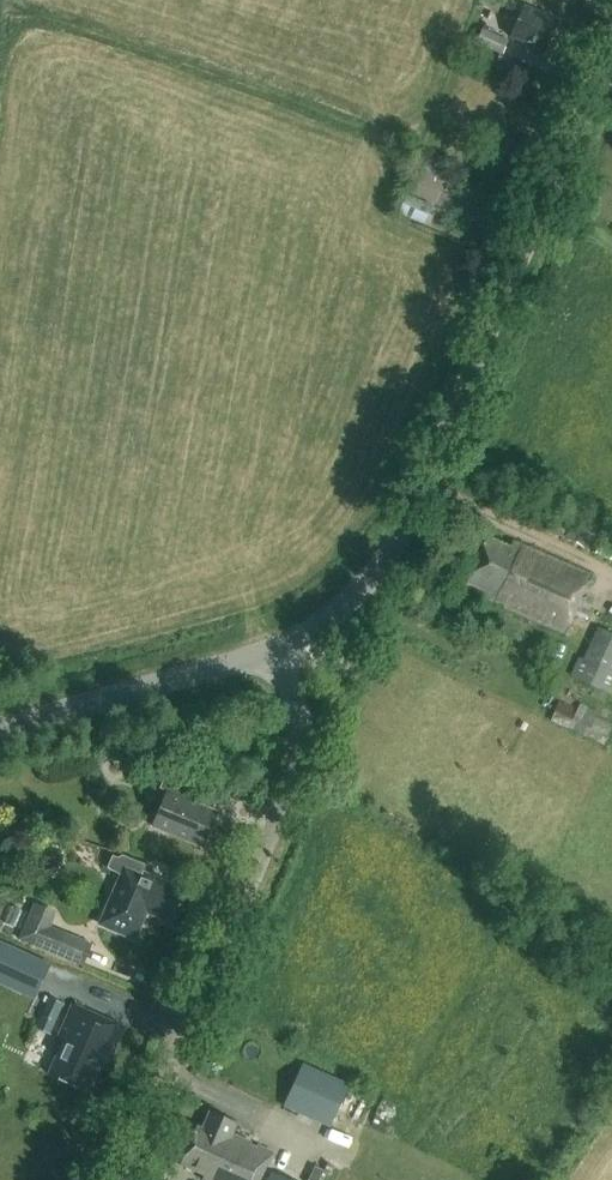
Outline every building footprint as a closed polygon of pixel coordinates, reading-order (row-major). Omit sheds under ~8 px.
[(496,14),(502,0),(483,0),(480,7),(496,14)] [(509,37),(544,53),(559,20),(524,4),(523,7),(509,1),(503,14),(517,20),(509,37)] [(501,56),(508,40),(482,28),(475,44),(501,56)] [(418,186),(449,186),(449,171),(418,172),(418,186)] [(427,224),(434,204),(402,191),(394,211),(427,224)] [(487,598),(503,606),(502,608),(565,635),(575,613),(584,617),(591,600),(582,596),(591,576),(517,544),(514,550),(486,538),(466,585),(488,594),(487,598)] [(600,542),(594,554),(611,562),(611,547),(600,542)] [(566,691),(603,708),(609,694),(610,695),(611,690),(611,635),(597,629),(583,661),(577,658),(569,676),(572,678),(566,691)] [(559,702),(550,723),(603,747),(611,726),(611,723),(596,716),(598,713),(579,705),(575,715),(568,712),(571,707),(559,702)] [(200,848),(215,813),(196,805),(202,790),(164,774),(158,789),(166,792),(151,827),(200,848)] [(117,858),(112,856),(106,870),(122,876),(100,924),(125,936),(137,909),(169,924),(183,891),(148,875),(146,880),(140,877),(145,866),(122,855),(117,858)] [(56,913),(33,903),(18,938),(82,966),(91,945),(50,927),(56,913)] [(53,963),(1,941),(0,943),(0,983),(37,999),(53,963)] [(34,1029),(50,1036),(63,1005),(48,998),(34,1029)] [(124,1026),(71,1004),(55,1042),(61,1045),(48,1075),(72,1086),(74,1091),(80,1094),(85,1091),(88,1092),(101,1062),(108,1065),(124,1026)] [(350,1082),(302,1062),(284,1105),(332,1126),(350,1082)] [(231,1134),(236,1125),(209,1113),(201,1129),(195,1127),(178,1165),(201,1175),(199,1179),(260,1179),(273,1153),(231,1134)] [(404,1166),(416,1169),(422,1145),(410,1142),(404,1166)]
